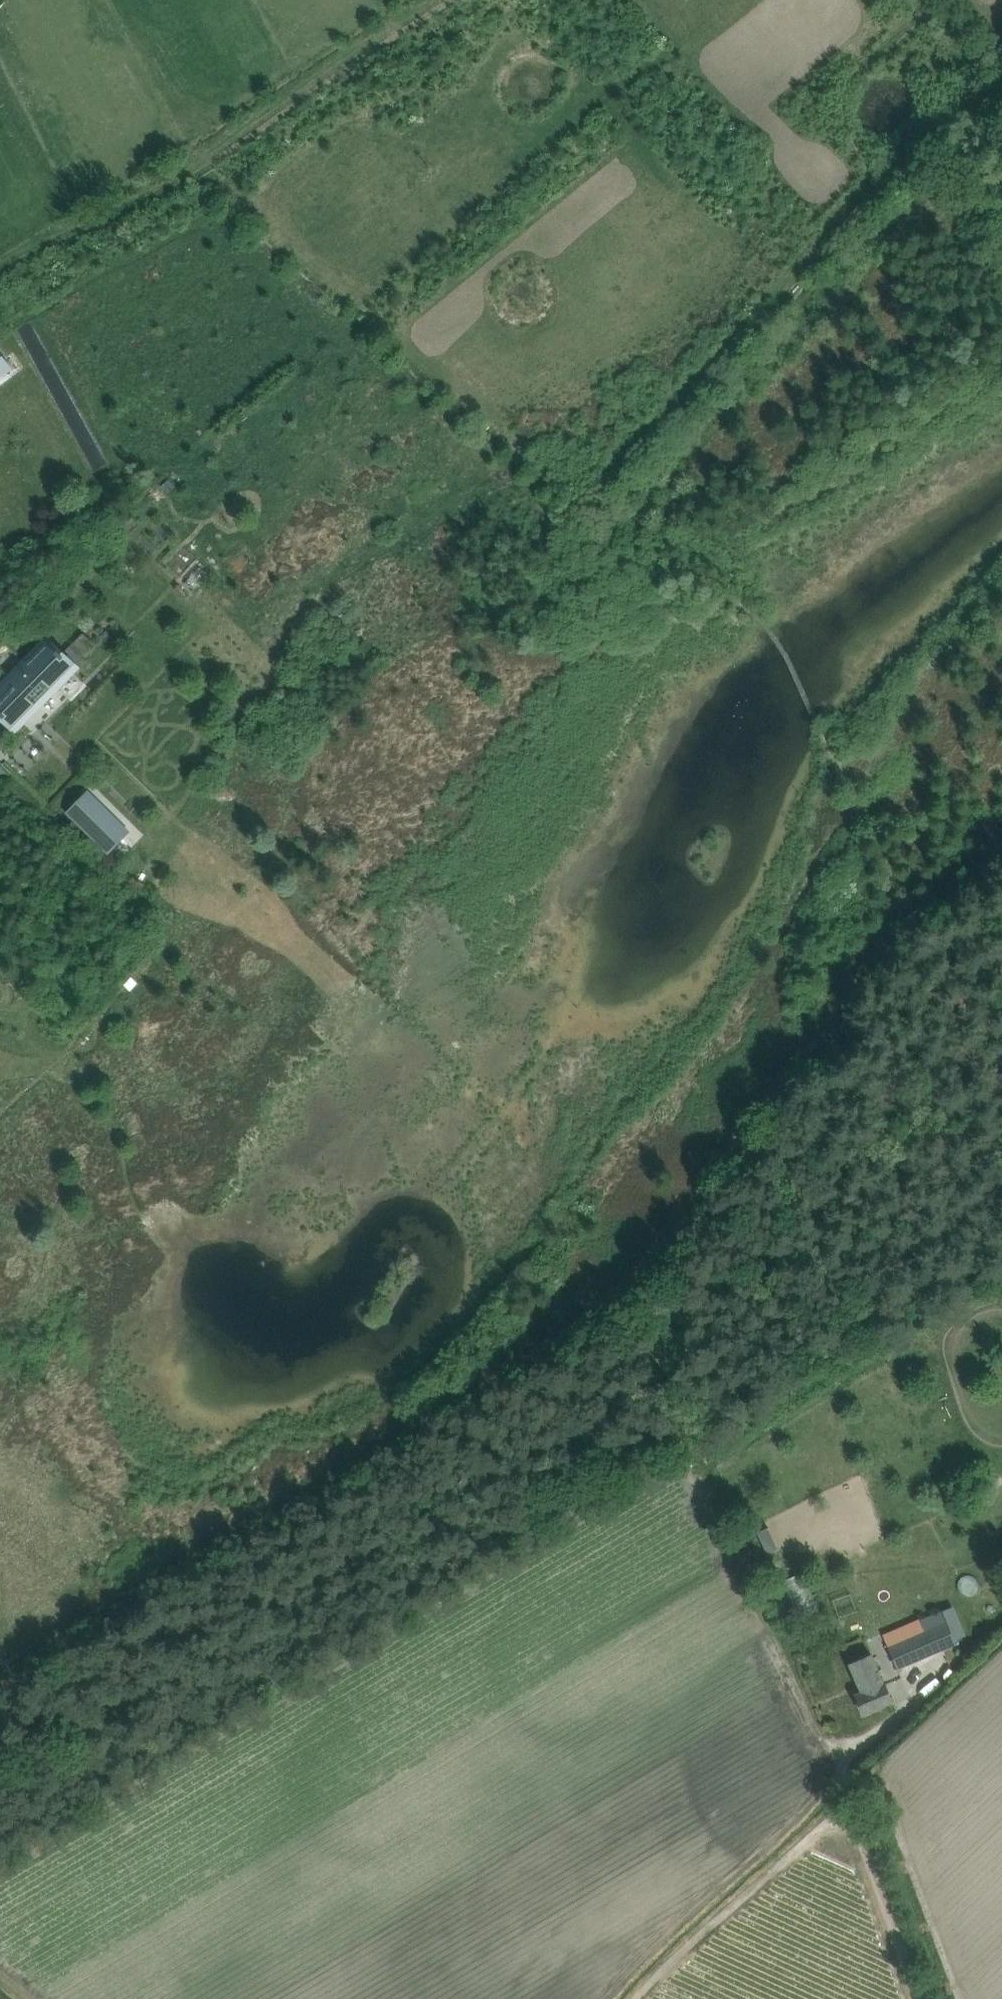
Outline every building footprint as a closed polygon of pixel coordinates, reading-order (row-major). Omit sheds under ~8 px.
[(0,353),(0,372),(9,365),(0,353)] [(0,688),(0,714),(4,718),(7,716),(17,727),(18,725),(15,722),(31,706),(34,709),(38,706),(57,686),(54,683),(69,667),(72,670),(74,669),(63,659),(65,657),(48,639),(26,662),(25,662),(0,688)] [(78,822),(109,852),(110,852),(109,851),(125,835),(95,805),(91,808),(79,821),(78,822)] [(810,1578),(793,1583),(801,1613),(818,1608),(810,1578)] [(898,1668),(935,1653),(957,1643),(941,1609),(924,1616),(920,1618),(925,1631),(906,1639),(901,1630),(886,1637),(889,1646),(888,1646),(898,1668)] [(884,1649),(879,1636),(860,1643),(866,1656),(884,1649)] [(856,1694),(864,1714),(892,1701),(884,1682),(872,1654),(850,1664),(862,1692),(856,1694)]
